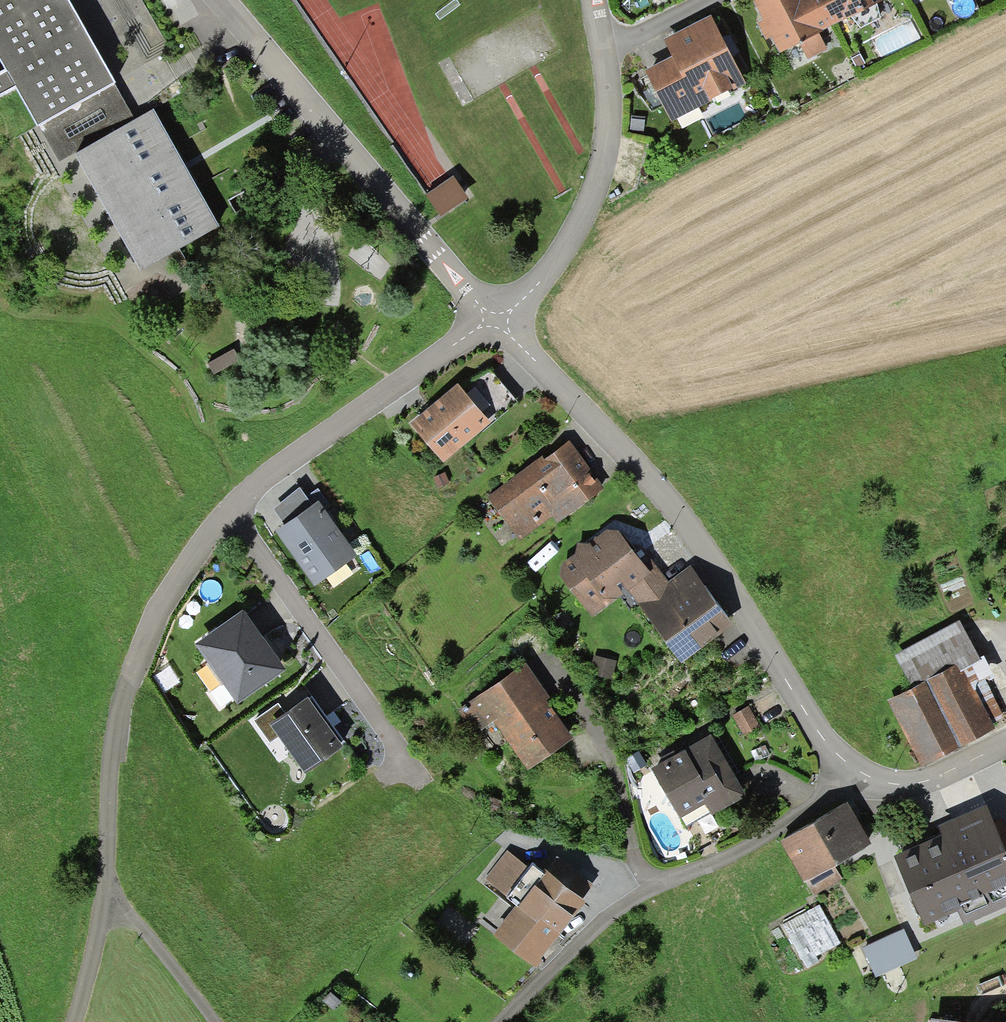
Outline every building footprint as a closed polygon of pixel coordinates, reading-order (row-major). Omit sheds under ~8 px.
[(66,0),(0,0),(0,62),(6,73),(0,76),(0,98),(15,90),(38,130),(40,129),(59,163),(74,155),(141,274),(220,230),(154,112),(135,123),(66,0)] [(832,28),(817,0),(762,0),(754,4),(763,22),(758,25),(767,42),(772,40),(780,57),(801,46),(809,61),(827,51),(819,35),(832,28)] [(832,28),(886,0),(817,0),(832,28)] [(669,39),(664,42),(672,58),(644,73),(671,124),(746,84),(711,18),(669,39)] [(462,181),(431,189),(440,221),(470,214),(462,181)] [(489,370),(462,392),(490,426),(517,404),(489,370)] [(462,392),(458,387),(430,410),(411,425),(443,464),(490,426),(462,392)] [(532,466),(488,499),(520,542),(552,517),(558,525),(604,490),(570,443),(545,462),(542,458),(532,466)] [(282,530),(276,534),(314,589),(357,559),(318,504),(282,530)] [(628,591),(650,574),(649,572),(618,533),(607,532),(589,546),(577,545),(577,556),(562,567),(560,578),(592,619),(628,591)] [(656,568),(649,572),(650,574),(628,591),(681,666),(733,627),(690,568),(668,583),(656,568)] [(243,614),(195,648),(238,708),(286,674),(267,647),(243,614)] [(895,658),(913,691),(957,668),(960,674),(981,663),(980,661),(960,623),(895,658)] [(984,659),(980,661),(981,663),(960,674),(957,668),(913,691),(888,703),(922,769),(996,731),(992,725),(1004,719),(988,688),(997,684),(984,659)] [(548,697),(526,665),(462,710),(479,734),(493,724),(528,773),(573,742),(546,703),(550,700),(548,697)] [(328,721),(312,698),(287,717),(270,729),(277,739),(305,777),(347,747),(328,721)] [(287,717),(278,705),(254,722),(270,744),(277,739),(270,729),(287,717)] [(748,707),(733,716),(745,736),(760,728),(748,707)] [(711,738),(652,772),(680,821),(706,806),(712,817),(746,797),(711,738)] [(847,805),(781,845),(805,886),(807,885),(814,897),(843,880),(836,869),(872,848),(848,808),(847,805)] [(942,838),(893,860),(924,929),(958,914),(964,928),(1005,909),(1005,853),(986,808),(945,826),(938,829),(942,838)] [(530,870),(507,851),(484,880),(507,898),(530,870)] [(545,874),(547,875),(582,901),(593,887),(557,859),(545,874)] [(582,901),(547,875),(544,878),(531,868),(530,870),(507,898),(505,901),(515,909),(493,937),(536,971),(543,963),(541,962),(586,905),(582,901)] [(840,945),(819,906),(783,925),(807,969),(820,963),(817,957),(840,945)] [(918,960),(904,930),(862,949),(876,979),(918,960)] [(931,1021),(1005,1021),(1005,1016),(932,1008),(931,1021)]
